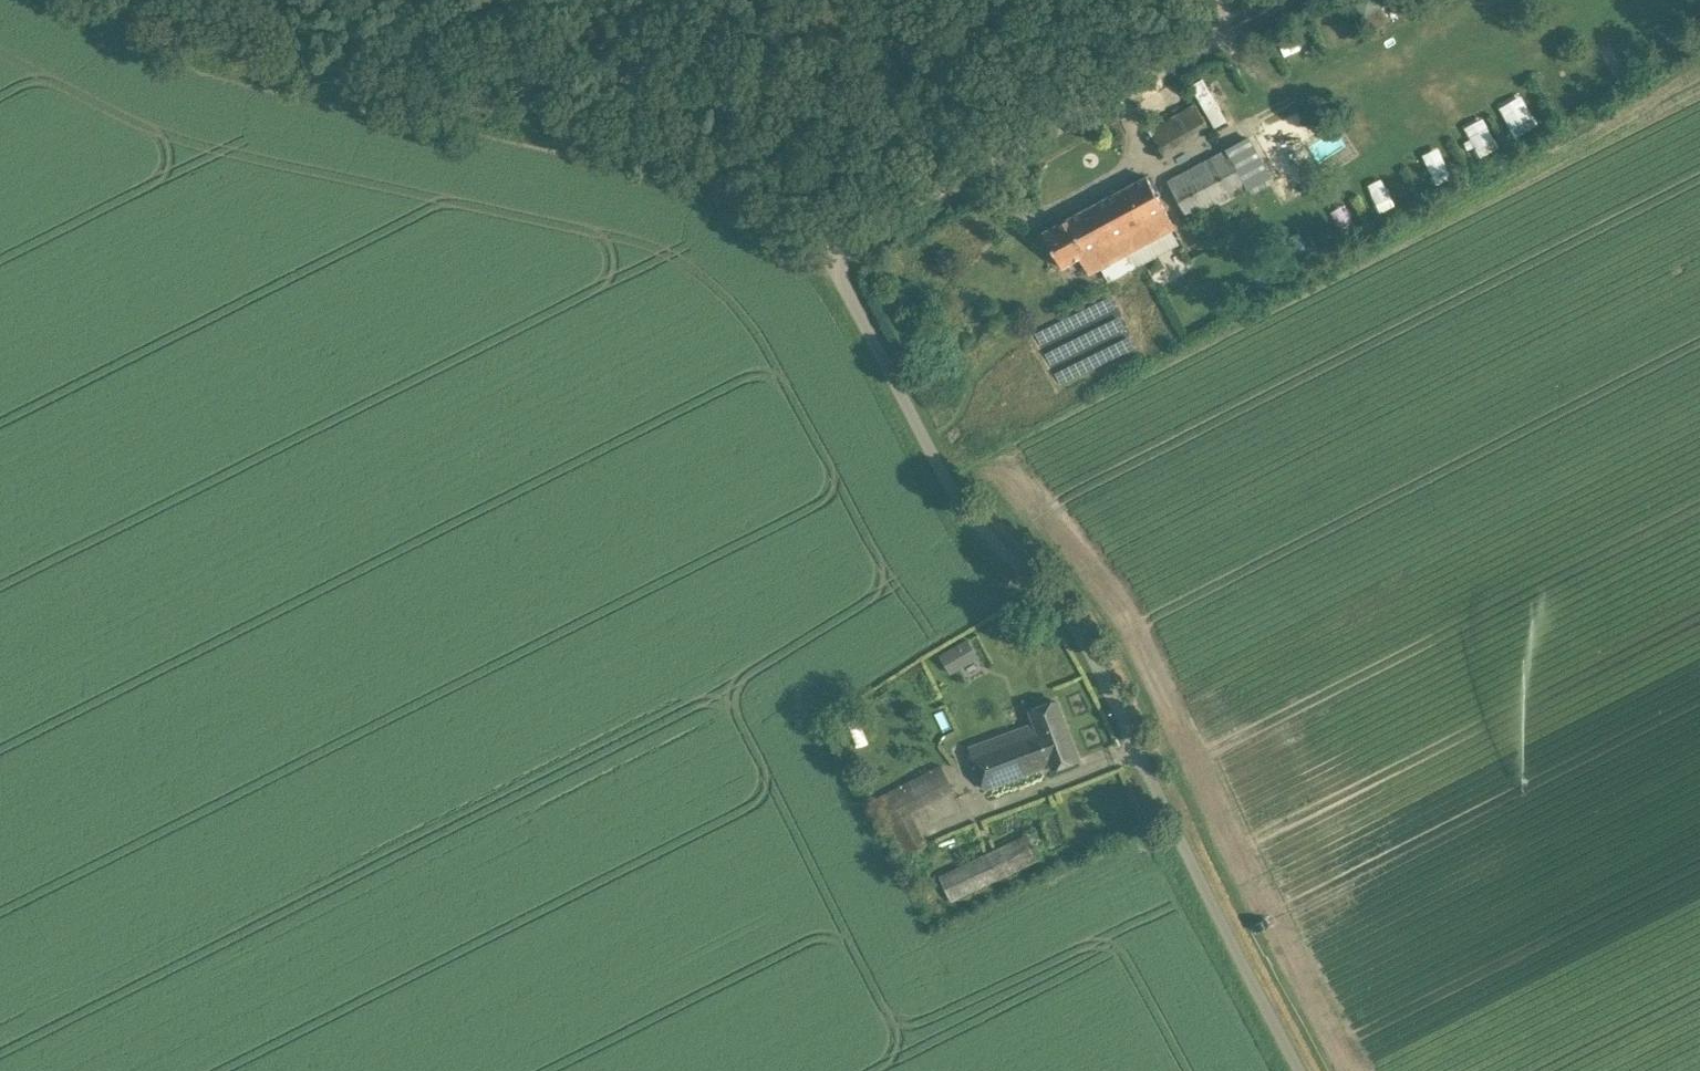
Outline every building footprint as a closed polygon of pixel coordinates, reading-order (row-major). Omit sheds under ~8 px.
[(1363,16),(1383,5),(1381,0),(1355,0),(1363,16)] [(1203,76),(1191,82),(1212,125),(1224,119),(1203,76)] [(1526,102),(1503,112),(1513,136),(1537,125),(1526,102)] [(1150,129),(1163,152),(1209,126),(1196,103),(1150,129)] [(1169,180),(1190,220),(1268,178),(1243,141),(1169,180)] [(1063,267),(1080,257),(1089,274),(1176,227),(1158,195),(1147,176),(1044,232),(1063,267)] [(950,673),(979,657),(967,635),(938,652),(950,673)] [(1036,722),(968,748),(983,790),(1052,764),(1053,768),(1078,759),(1056,700),(1032,709),(1036,722)] [(942,765),(875,800),(903,856),(927,844),(910,811),(953,789),(942,765)] [(940,876),(952,900),(1042,857),(1030,834),(940,876)]
